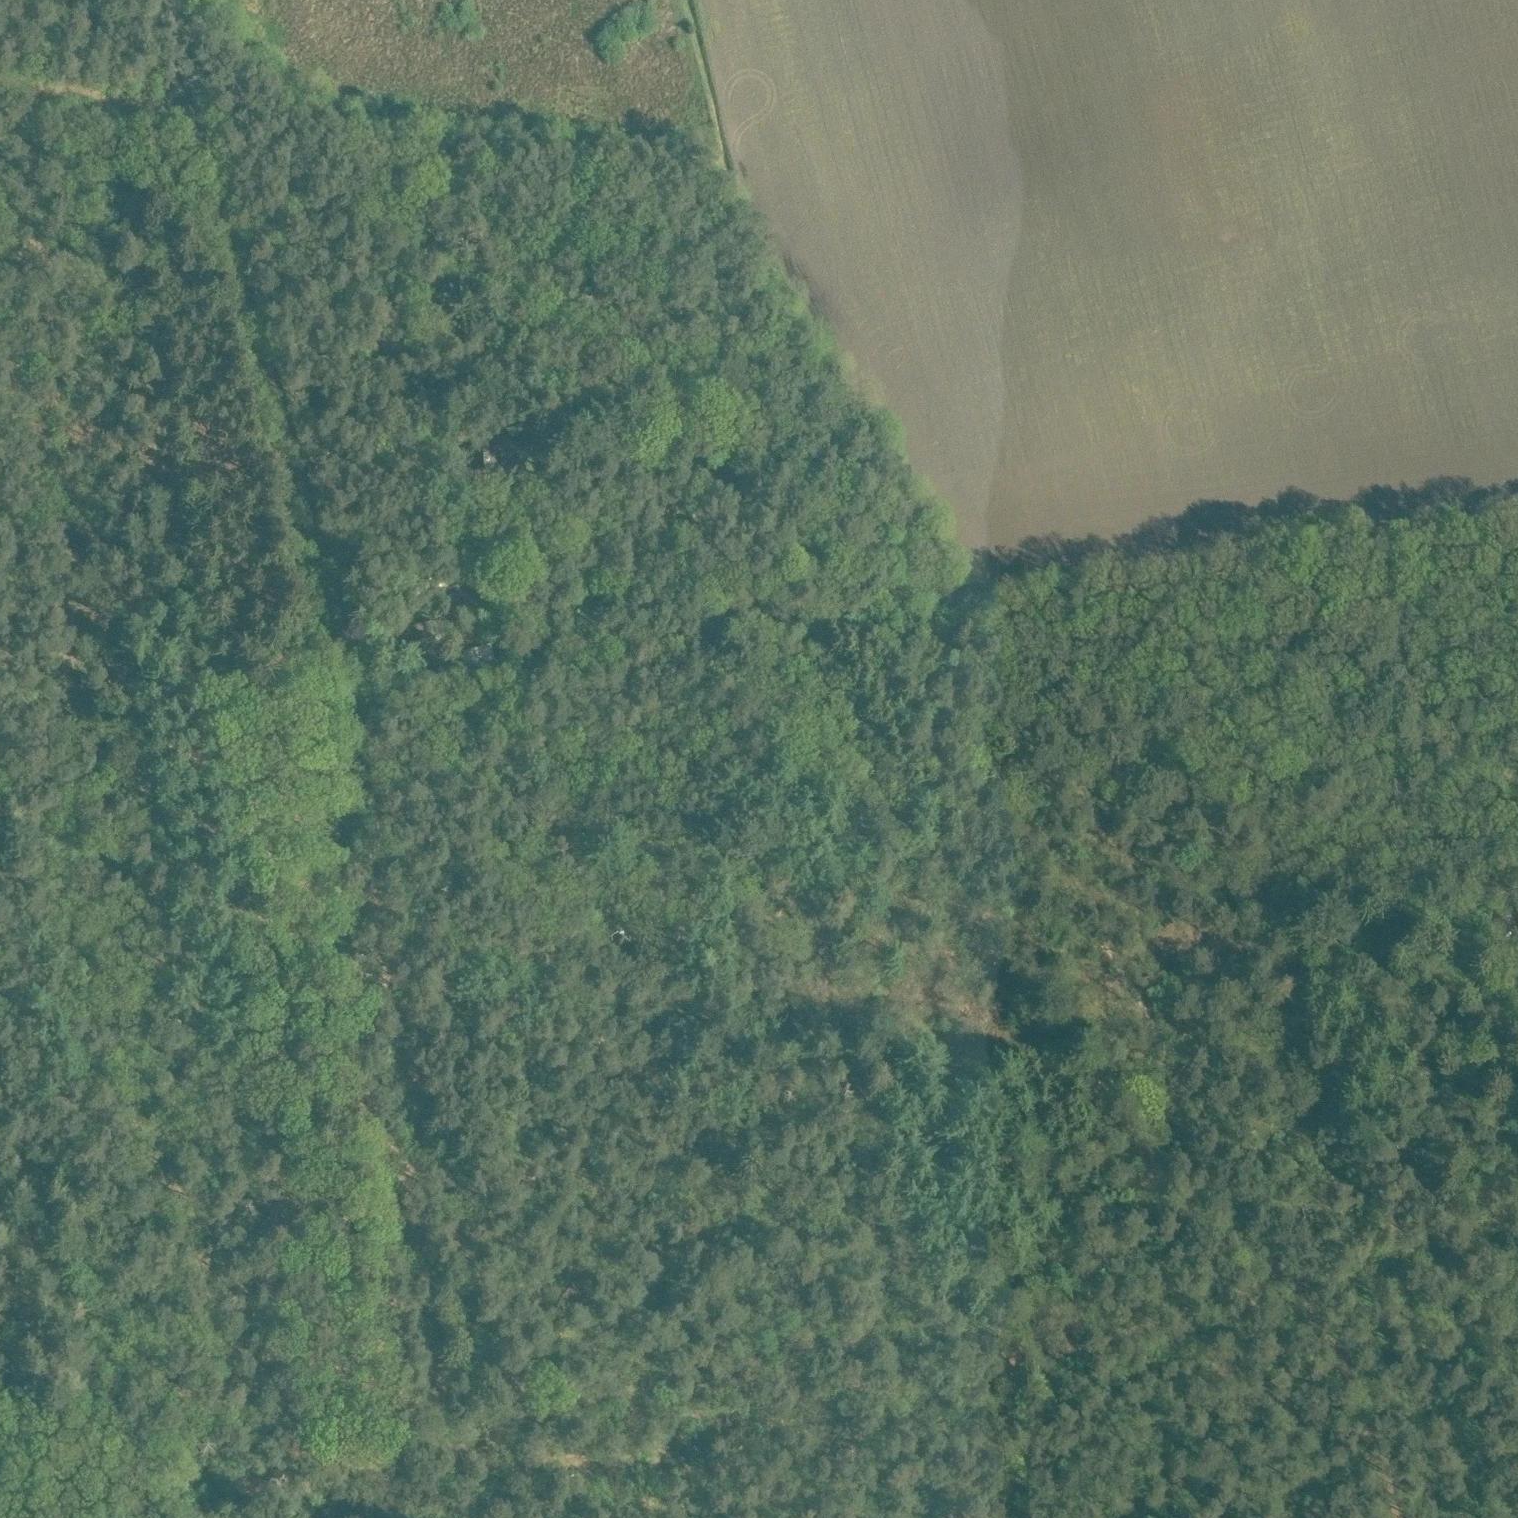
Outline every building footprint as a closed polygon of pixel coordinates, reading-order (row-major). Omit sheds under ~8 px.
[(483,443),(487,475),(500,473),(501,483),(524,479),(518,437),(483,443)] [(450,620),(463,617),(461,603),(448,606),(450,620)] [(467,671),(494,663),(490,648),(462,656),(467,671)]
